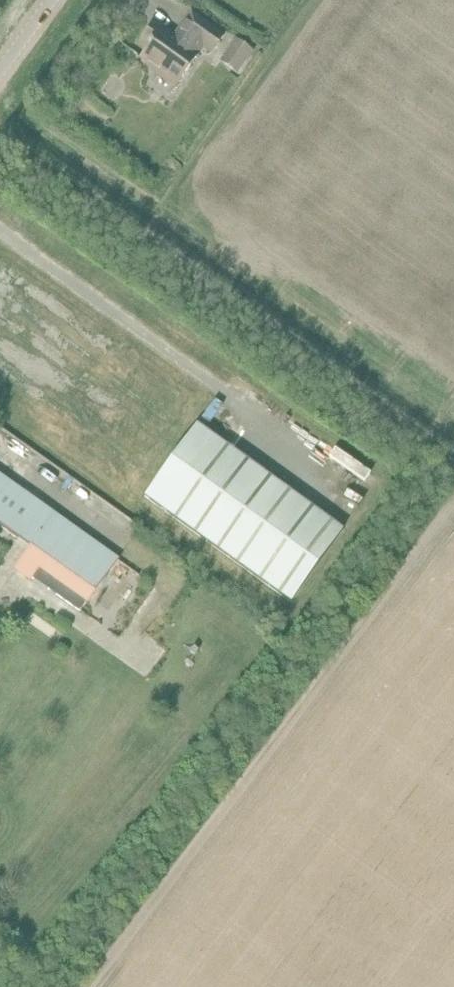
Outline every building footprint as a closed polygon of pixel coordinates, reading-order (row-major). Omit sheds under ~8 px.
[(154,23),(141,41),(149,47),(141,59),(160,73),(158,75),(176,88),(202,51),(210,57),(224,38),(191,14),(174,38),(154,23)] [(237,75),(253,53),(235,40),(219,63),(237,75)] [(343,531),(196,425),(144,497),(291,603),(343,531)] [(60,598),(75,577),(65,570),(88,538),(0,475),(0,528),(30,550),(17,568),(60,598)] [(118,559),(88,538),(65,570),(75,577),(60,598),(81,613),(101,585),(100,584),(118,559)]
